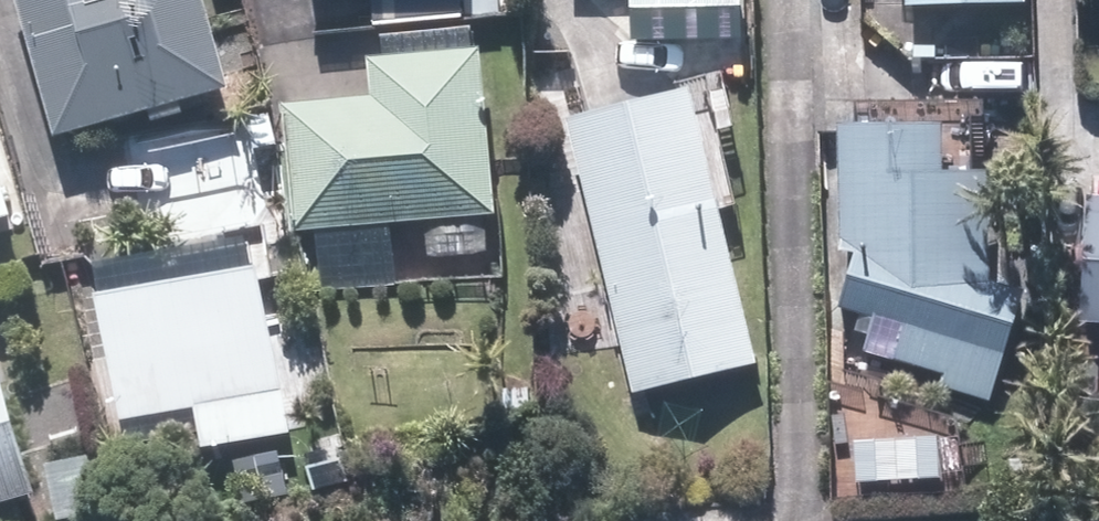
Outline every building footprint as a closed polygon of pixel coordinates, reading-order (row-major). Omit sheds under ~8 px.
[(72,147),(254,99),(228,0),(34,0),(72,147)] [(363,25),(490,14),(489,0),(361,0),(363,25)] [(272,116),(283,239),(415,226),(418,261),(483,255),(480,221),(486,220),(472,56),(357,67),(360,108),(272,116)] [(693,85),(566,111),(621,385),(749,359),(693,85)] [(872,317),(862,350),(938,373),(934,387),(988,403),(1019,297),(1019,291),(990,290),(995,174),(963,174),(965,135),(852,131),(845,309),(872,317)] [(1070,320),(1098,321),(1098,203),(1074,202),(1070,320)] [(82,297),(76,299),(103,427),(272,397),(244,261),(82,297)] [(1094,367),(1069,367),(1068,396),(1093,397),(1094,367)] [(17,495),(0,439),(0,500),(17,495)] [(267,464),(238,470),(244,501),(273,495),(267,464)]
